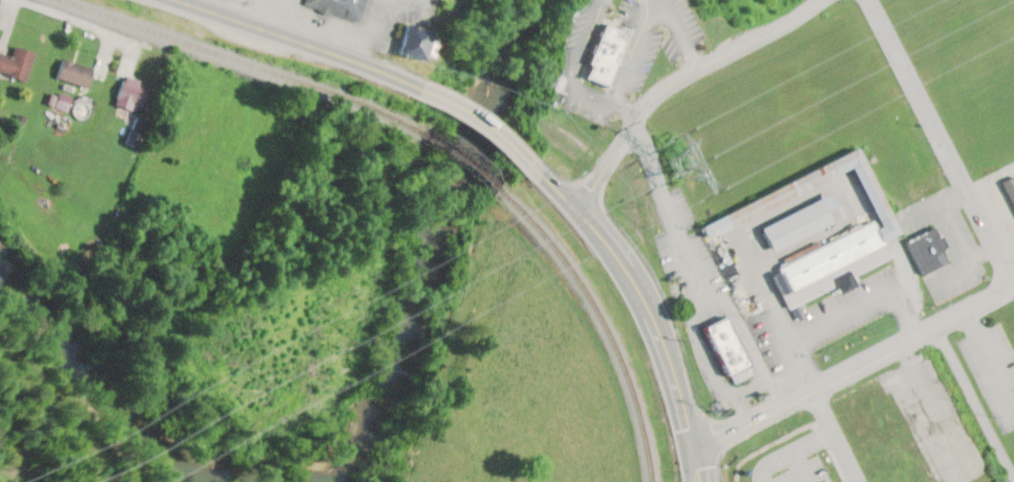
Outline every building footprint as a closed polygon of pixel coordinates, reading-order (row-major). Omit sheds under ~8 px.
[(306,5),(363,21),(369,0),(307,0),(306,5)] [(631,29),(606,22),(591,79),(616,86),(631,29)] [(445,32),(407,24),(402,52),(440,59),(445,32)] [(602,88),(621,96),(644,44),(625,36),(602,88)] [(17,45),(13,55),(0,51),(0,70),(28,80),(37,51),(17,45)] [(89,88),(97,70),(65,56),(58,75),(89,88)] [(143,108),(155,88),(131,74),(115,101),(133,112),(137,105),(143,108)] [(150,122),(139,116),(128,141),(138,146),(150,122)] [(794,287),(905,239),(867,151),(705,221),(711,235),(860,170),(884,226),(880,229),(876,221),(782,262),(794,287)] [(1013,174),(999,180),(1013,214),(1013,174)] [(766,225),(776,249),(847,219),(837,195),(766,225)] [(955,262),(941,226),(907,239),(922,275),(955,262)] [(743,329),(767,378),(741,390),(718,341),(743,329)]
